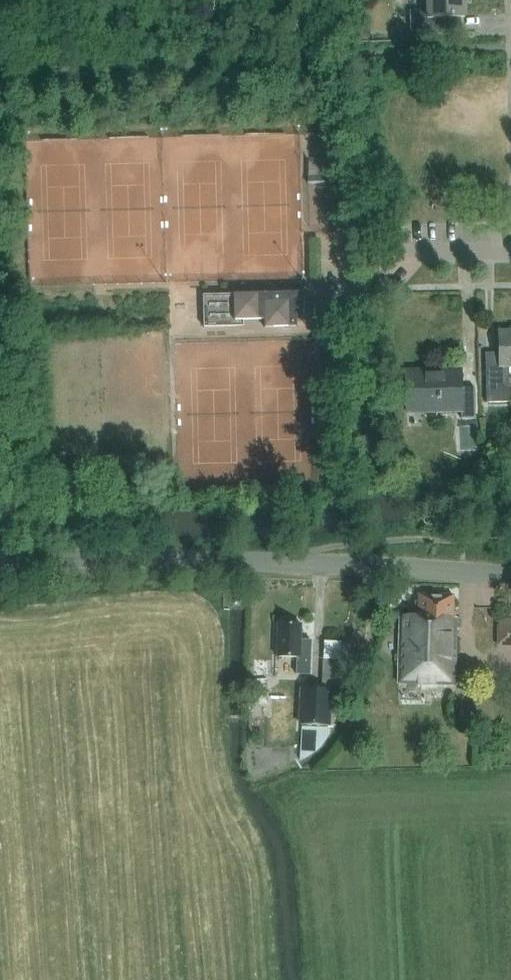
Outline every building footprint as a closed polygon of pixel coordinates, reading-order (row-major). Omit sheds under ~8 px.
[(426,12),(410,12),(411,32),(461,30),(461,18),(463,17),(463,0),(426,0),(426,12)] [(368,29),(359,30),(359,40),(369,40),(368,29)] [(202,304),(203,328),(235,326),(235,321),(264,320),(264,328),(296,327),(295,301),(273,302),(272,294),(240,296),(240,303),(202,304)] [(500,332),(501,354),(488,354),(489,403),(510,402),(509,366),(510,366),(510,332),(500,332)] [(461,371),(407,373),(408,413),(462,412),(462,418),(475,418),(475,388),(462,388),(461,371)] [(474,424),(465,424),(465,437),(474,437),(474,424)] [(401,617),(399,684),(454,686),(456,619),(452,618),(453,595),(419,594),(418,617),(401,617)] [(498,618),(498,646),(510,646),(510,618),(498,618)] [(301,626),(278,624),(277,658),(297,659),(296,675),(310,676),(312,642),(300,642),(301,626)] [(267,704),(267,680),(255,680),(255,705),(267,704)] [(330,691),(303,689),(301,727),(328,728),(330,691)]
